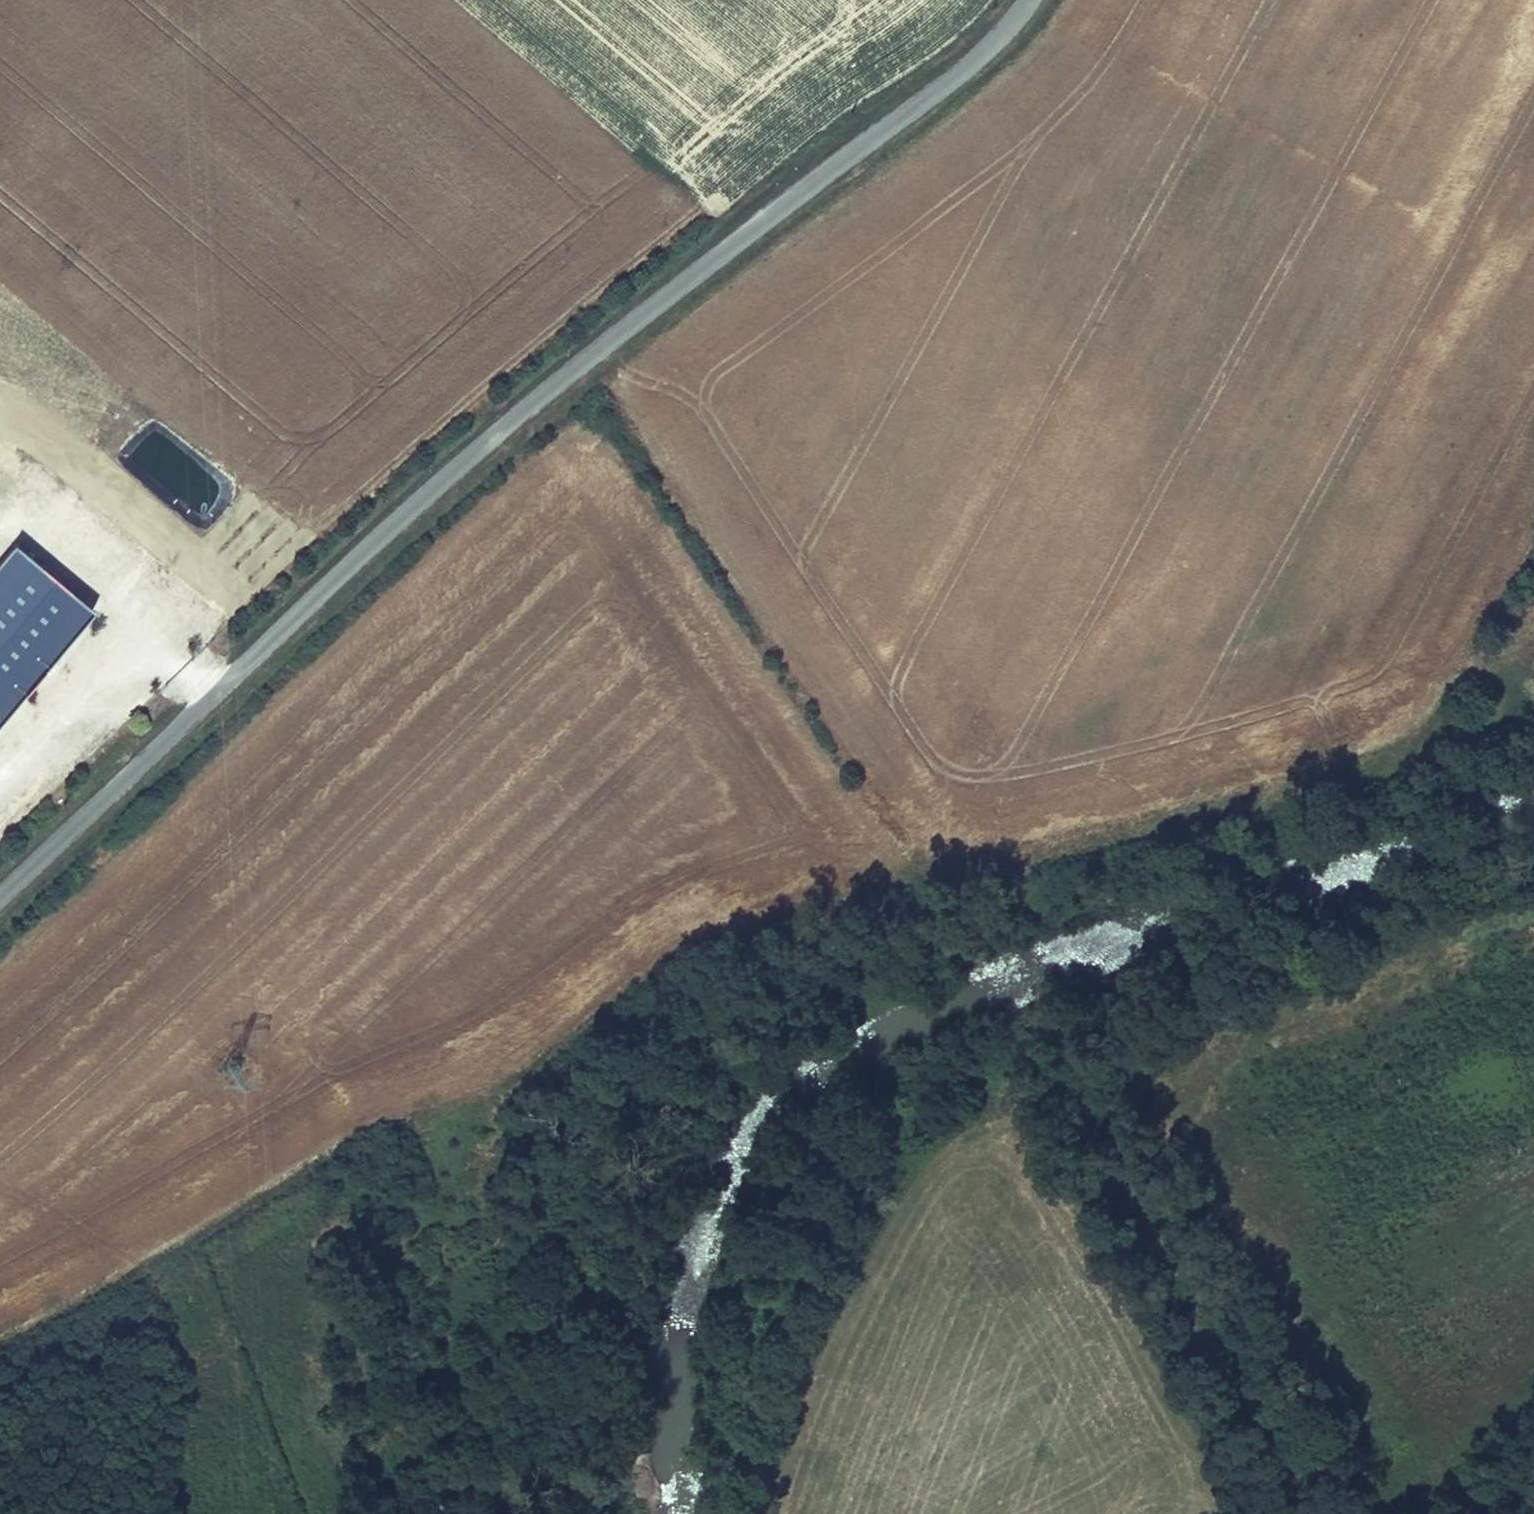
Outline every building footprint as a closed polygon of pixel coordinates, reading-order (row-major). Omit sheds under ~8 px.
[(91,611),(14,547),(0,565),(0,720),(91,611)]
